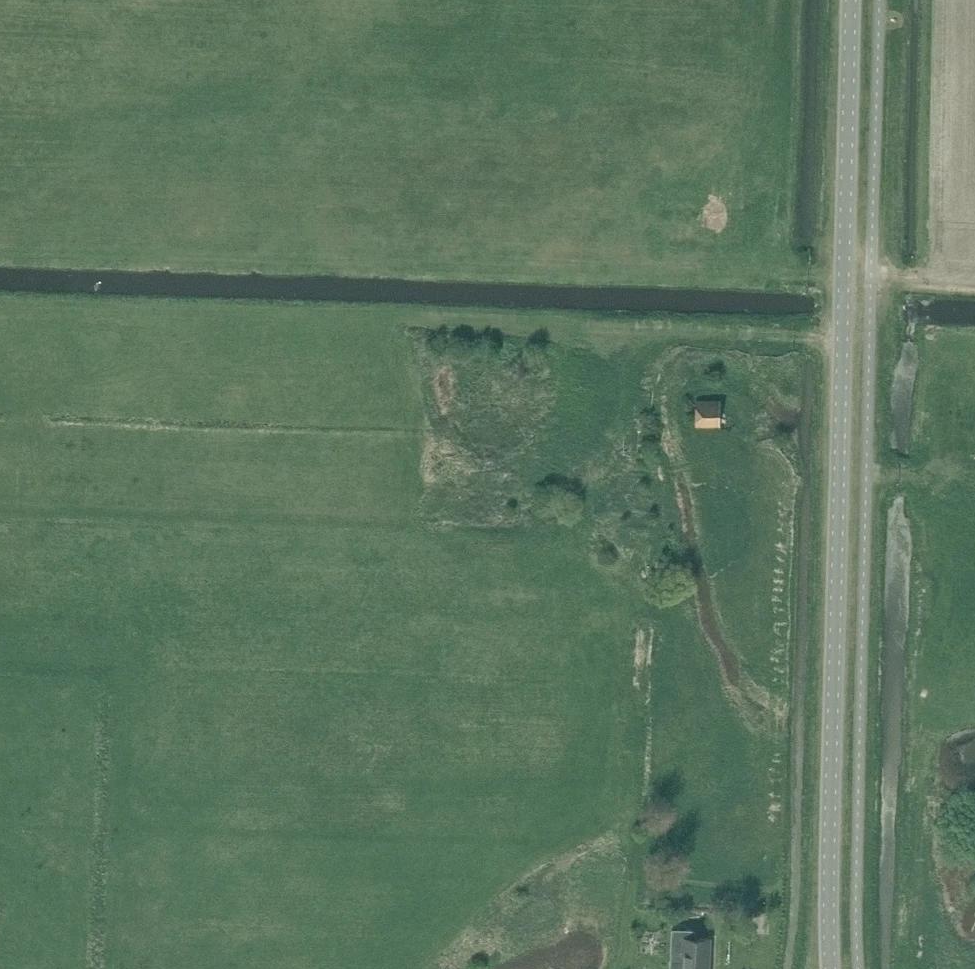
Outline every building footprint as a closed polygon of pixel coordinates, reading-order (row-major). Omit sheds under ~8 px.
[(722,401),(697,402),(698,426),(722,426),(722,401)] [(711,938),(696,937),(697,929),(673,928),(673,929),(674,929),(674,928),(685,929),(684,960),(672,959),(671,968),(709,968),(711,938)]
